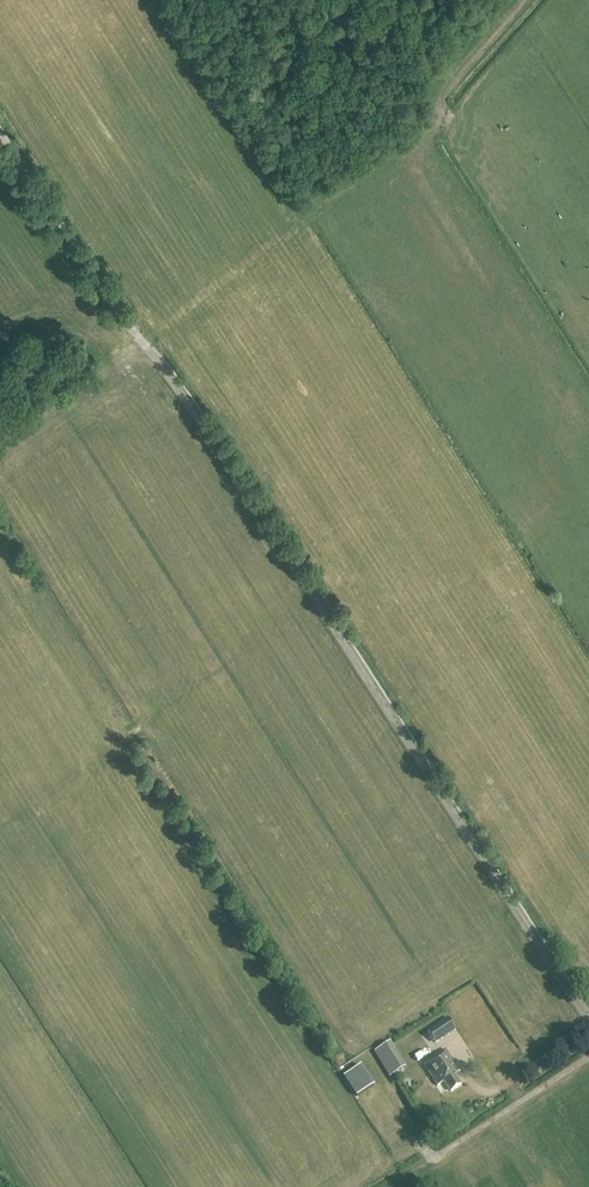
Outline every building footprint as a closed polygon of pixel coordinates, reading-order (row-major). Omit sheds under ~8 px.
[(435,1042),(454,1028),(446,1017),(427,1031),(435,1042)] [(391,1042),(374,1052),(390,1077),(406,1067),(395,1050),(391,1042)] [(453,1075),(460,1070),(446,1049),(424,1064),(438,1084),(442,1082),(448,1090),(451,1088),(453,1090),(460,1085),(453,1075)]
